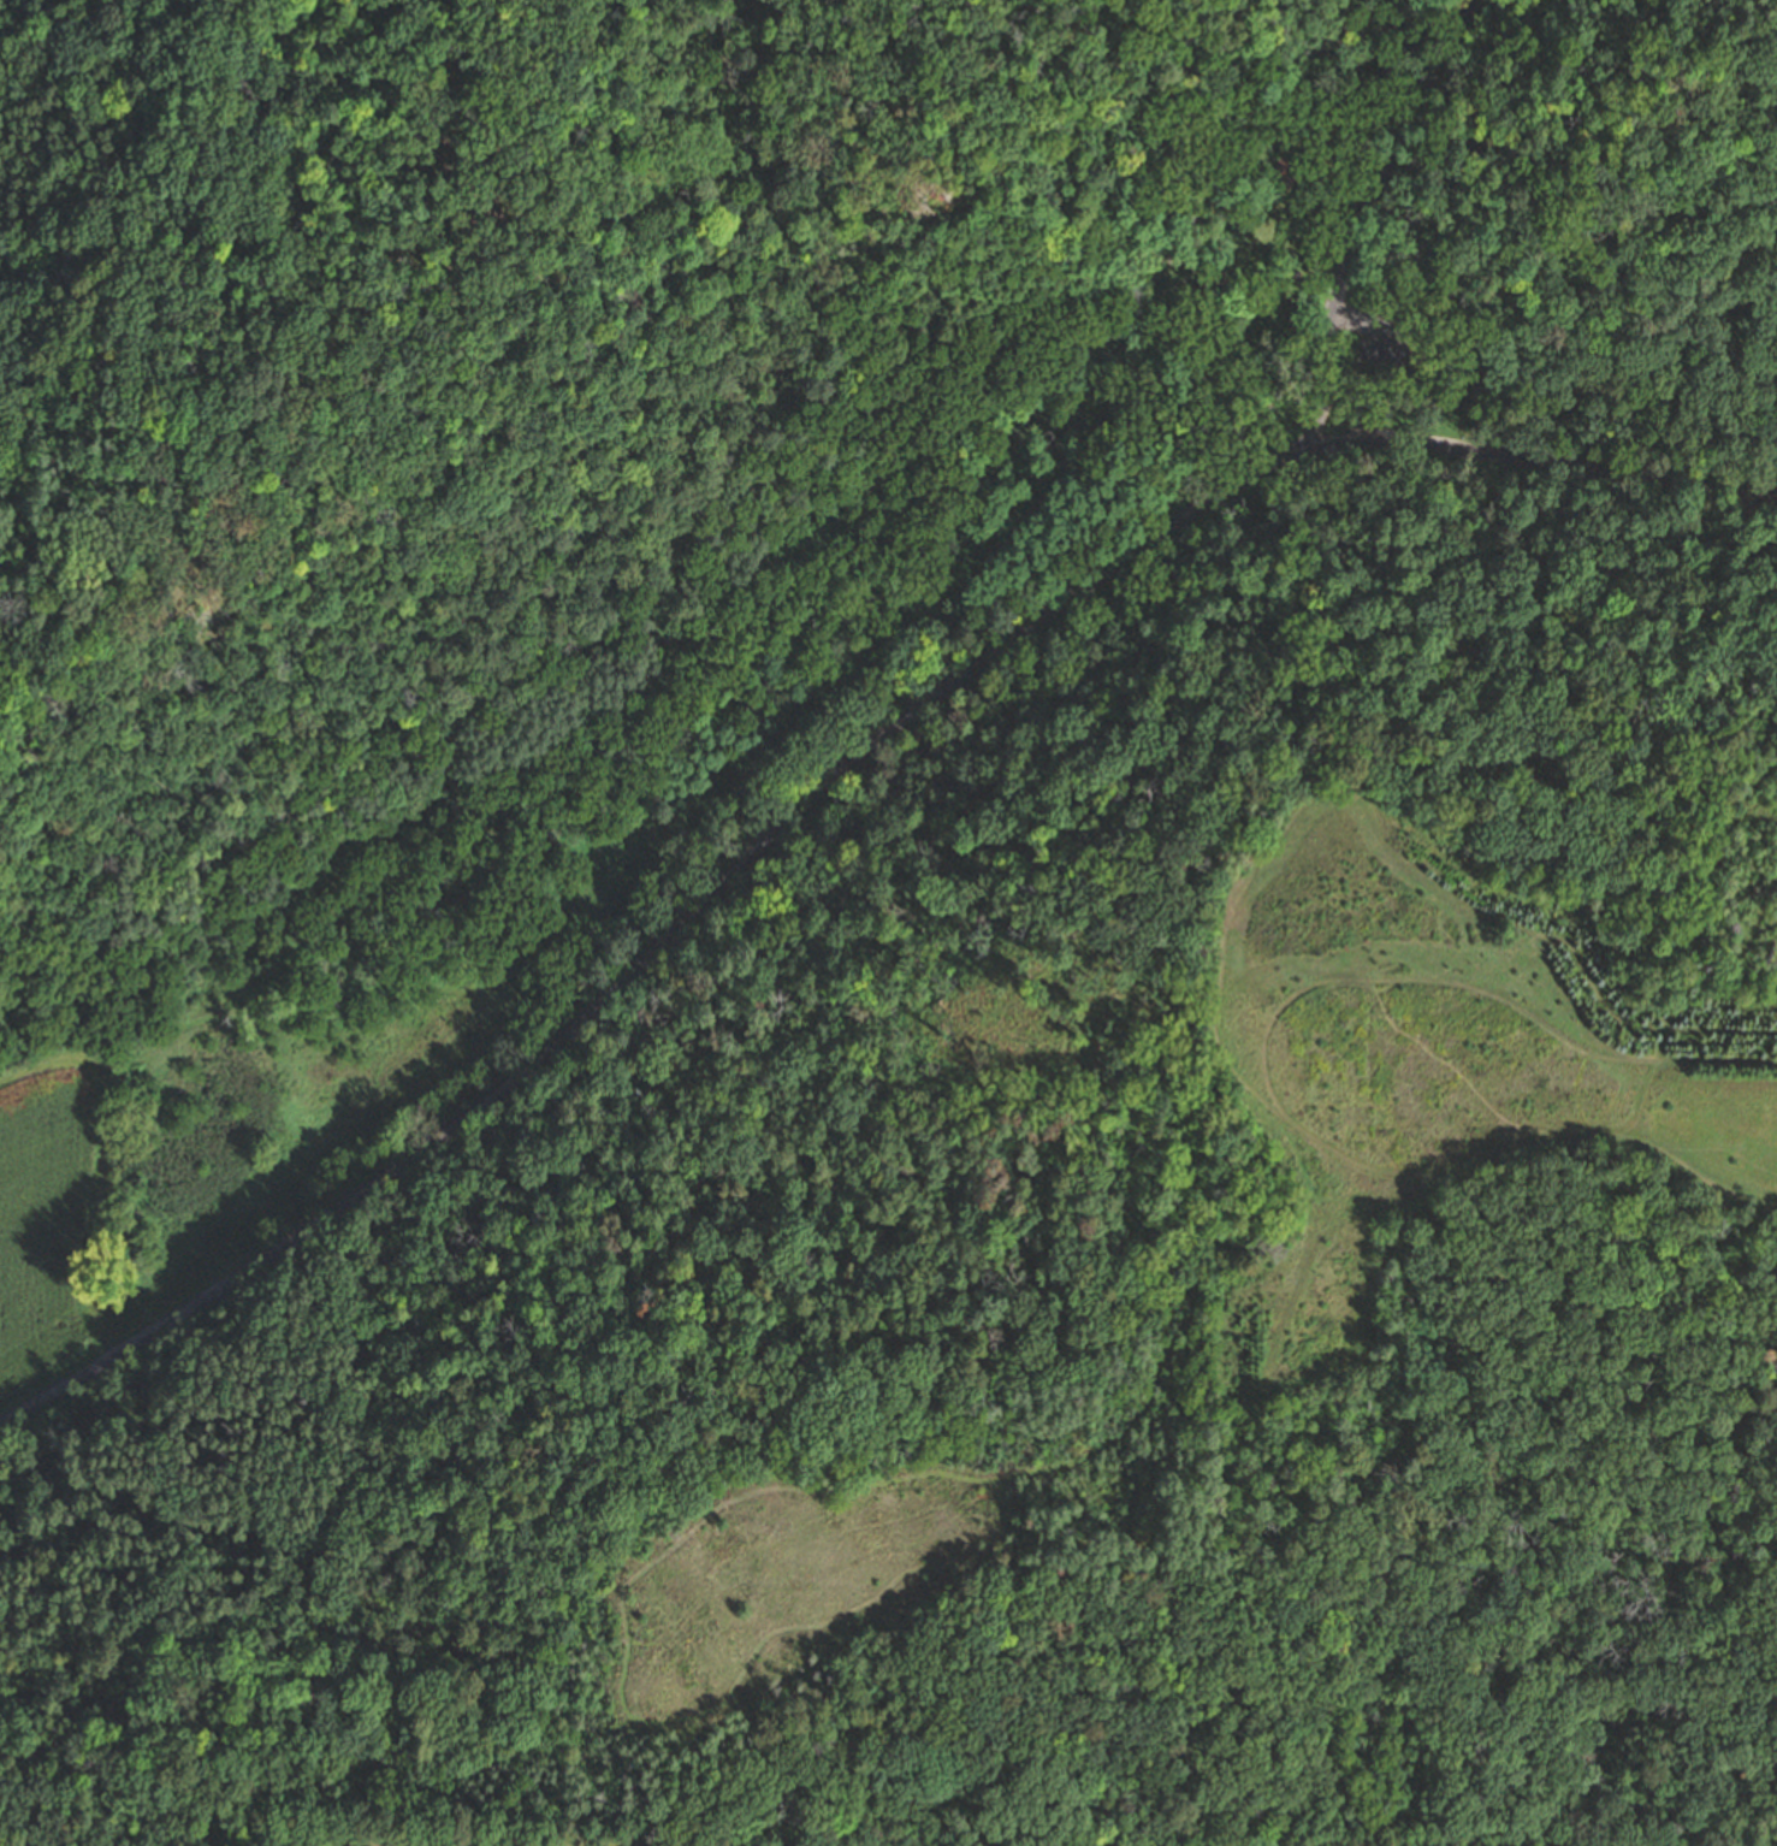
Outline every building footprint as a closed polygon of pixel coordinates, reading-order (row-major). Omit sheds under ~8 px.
[(928,154),(932,149),(937,155),(932,160),(928,154)] [(1177,992),(1183,988),(1186,995),(1179,998),(1177,992)]
